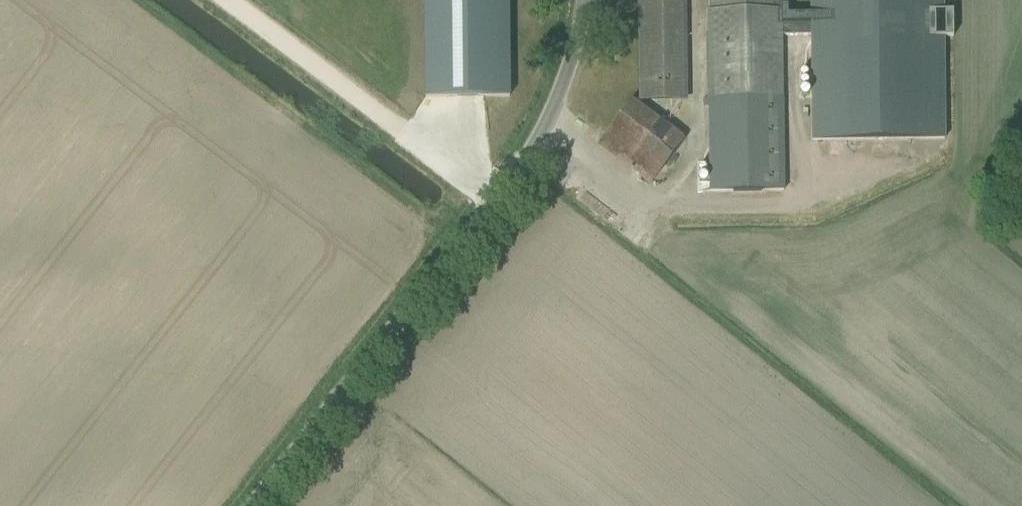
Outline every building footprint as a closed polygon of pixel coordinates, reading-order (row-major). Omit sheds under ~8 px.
[(425,98),(509,97),(508,0),(424,0),(425,98)] [(639,97),(687,97),(686,0),(638,0),(639,97)] [(710,11),(778,10),(778,0),(710,0),(710,11)] [(781,10),(781,30),(812,30),(813,141),(945,139),(943,37),(953,37),(953,11),(943,11),(943,0),(812,0),(812,10),(781,10)] [(710,11),(707,11),(708,100),(709,192),(783,191),(782,99),(781,30),(781,10),(778,10),(710,11)] [(598,144),(651,184),(684,140),(631,100),(598,144)]
